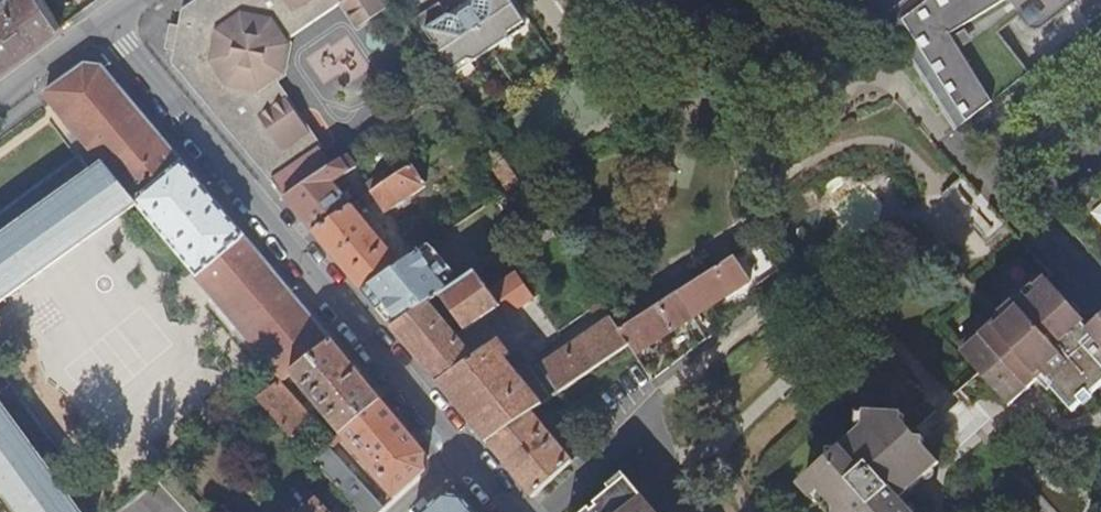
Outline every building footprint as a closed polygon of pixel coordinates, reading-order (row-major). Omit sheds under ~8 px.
[(32,49),(62,27),(44,0),(7,0),(0,5),(0,72),(32,49)] [(182,11),(172,64),(274,185),(323,151),(288,100),(278,106),(268,90),(284,79),(290,45),(287,41),(275,22),(291,12),(293,14),(313,0),(198,0),(182,11)] [(287,41),(342,4),(339,0),(313,0),(293,14),(291,12),(275,22),(287,41)] [(342,4),(360,30),(400,3),(397,0),(339,0),(342,4)] [(473,9),(470,8),(459,14),(459,19),(447,16),(439,3),(412,21),(421,35),(426,33),(453,73),(470,62),(477,64),(508,43),(508,36),(526,25),(509,0),(475,0),(473,9)] [(885,17),(907,0),(874,0),(885,17)] [(885,17),(954,133),(995,103),(952,36),(1010,0),(907,0),(885,17)] [(47,94),(103,161),(88,172),(77,158),(0,213),(0,313),(143,209),(286,380),(292,375),(333,342),(103,67),(85,65),(47,94)] [(323,151),(274,185),(287,200),(334,168),(323,151)] [(315,234),(354,208),(334,184),(356,169),(349,158),(334,168),(287,200),(315,234)] [(506,160),(496,167),(512,192),(523,185),(506,160)] [(397,179),(375,194),(389,214),(427,189),(413,168),(397,179)] [(361,195),(365,200),(397,179),(391,170),(361,189),(361,195)] [(1056,212),(1100,263),(1100,173),(1056,212)] [(363,291),(402,265),(354,208),(315,234),(363,291)] [(409,243),(417,255),(429,247),(411,222),(405,226),(409,232),(399,239),(404,246),(409,243)] [(459,286),(433,245),(429,247),(417,255),(402,265),(363,291),(395,329),(400,326),(459,286)] [(737,258),(621,332),(630,345),(638,356),(754,282),(759,287),(782,271),(763,245),(739,262),(737,258)] [(1089,330),(1086,325),(1088,323),(1048,278),(1046,281),(1040,273),(1013,296),(1015,300),(1003,310),(1001,308),(960,343),(967,351),(964,353),(1007,402),(1039,374),(1043,378),(1071,409),(1100,382),(1100,320),(1089,330)] [(395,329),(488,441),(532,411),(544,404),(509,363),(514,360),(500,342),(476,359),(436,311),(446,304),(465,332),(500,308),(508,318),(536,299),(518,274),(491,293),(478,274),(459,286),(400,326),(395,329)] [(542,365),(560,393),(630,345),(621,332),(612,319),(542,365)] [(333,342),(292,375),(342,436),(382,401),(358,371),(333,342)] [(15,511),(83,511),(75,502),(87,491),(0,370),(0,492),(15,511)] [(1039,374),(1007,402),(1010,407),(1043,378),(1039,374)] [(1071,409),(1074,411),(1100,386),(1100,382),(1071,409)] [(281,383),(259,400),(295,439),(314,420),(281,383)] [(382,401),(342,436),(395,499),(426,471),(428,455),(406,429),(382,401)] [(532,411),(488,441),(513,472),(534,497),(574,460),(532,411)] [(902,498),(941,462),(903,421),(905,414),(865,414),(865,428),(840,450),(830,449),(829,461),(812,476),(828,495),(820,501),(829,511),(914,511),(902,498)] [(314,460),(361,511),(381,511),(384,509),(329,447),(314,460)] [(812,476),(802,483),(820,501),(828,495),(812,476)] [(625,478),(610,491),(614,496),(629,483),(625,478)] [(629,483),(614,496),(610,491),(586,511),(654,511),(629,483)] [(277,498),(290,511),(298,505),(285,492),(277,498)] [(465,500),(446,498),(431,511),(476,511),(465,500)] [(304,511),(329,511),(317,500),(304,511)]
